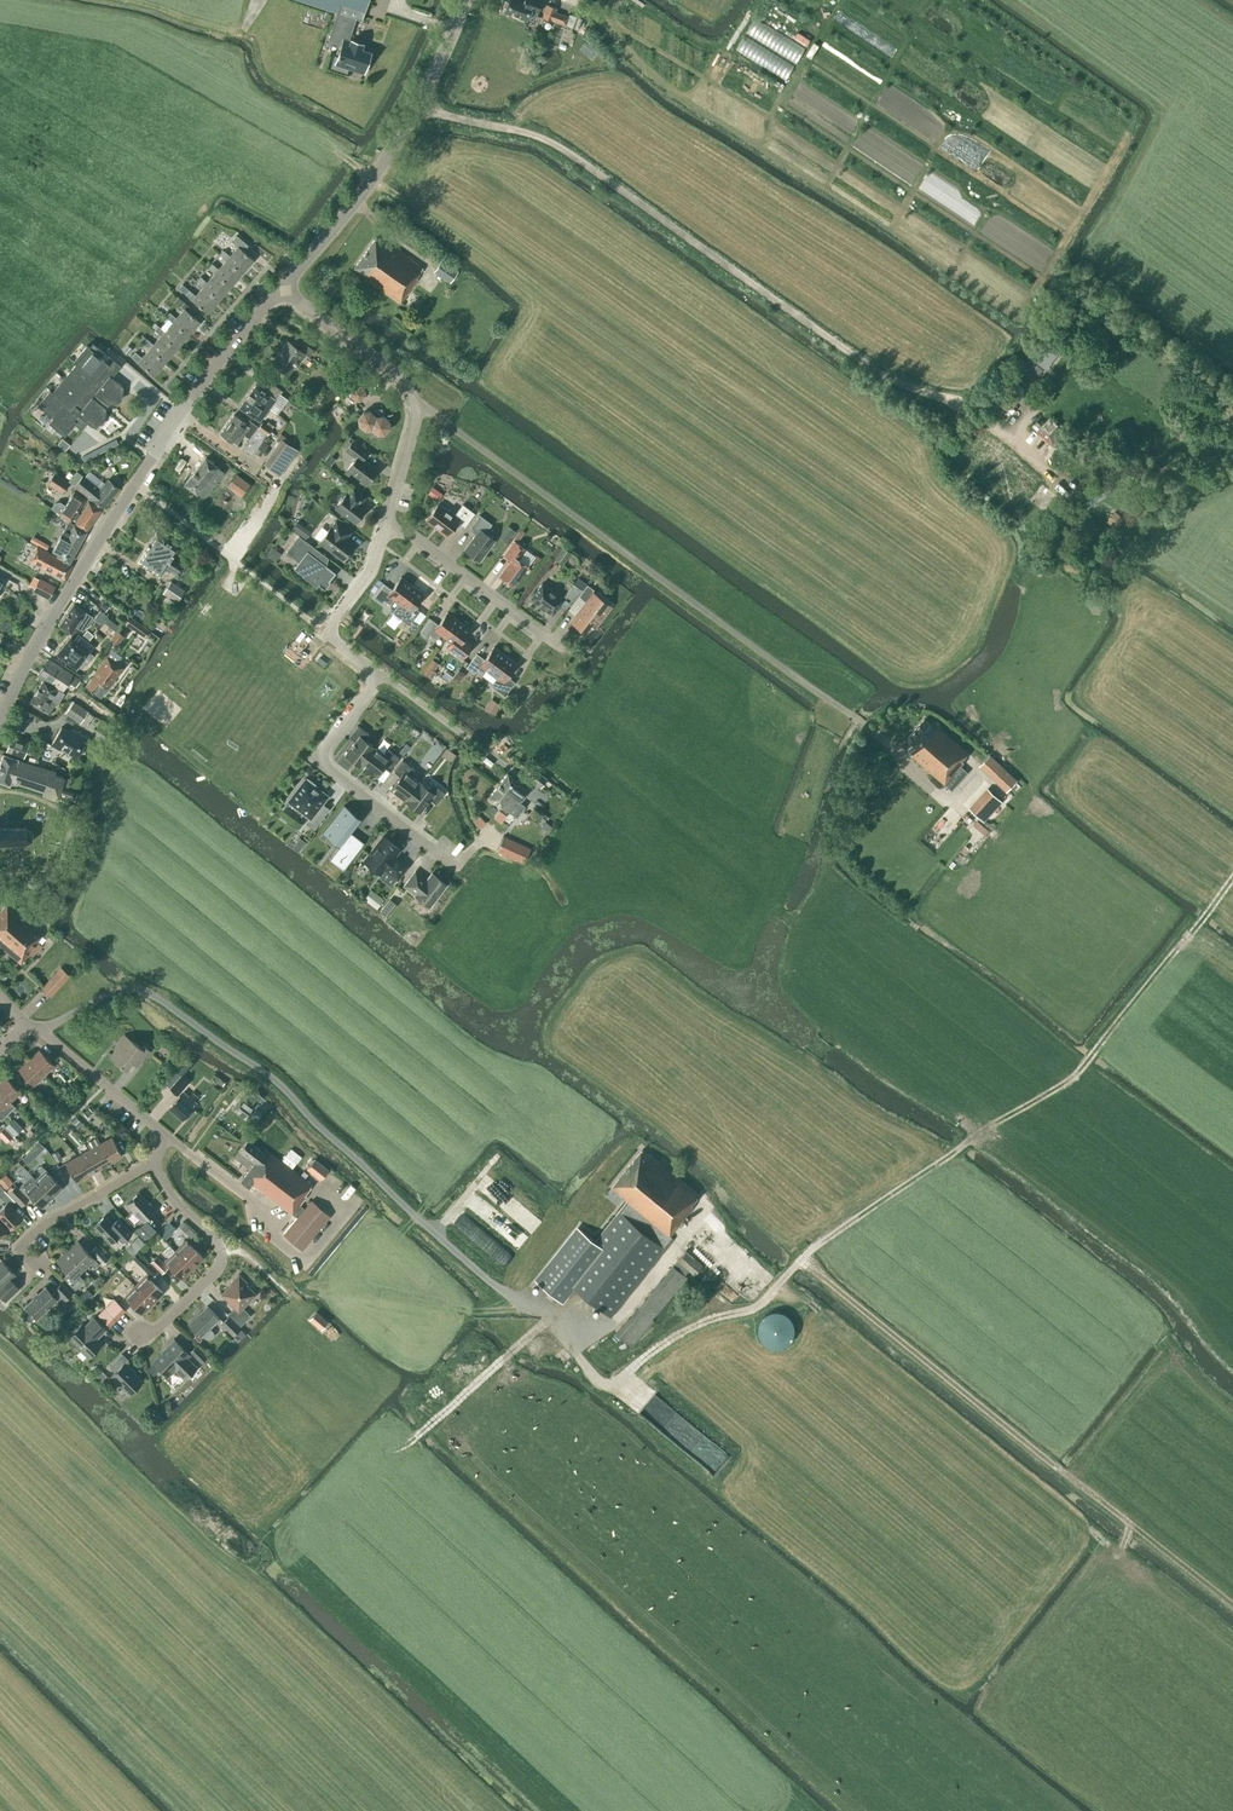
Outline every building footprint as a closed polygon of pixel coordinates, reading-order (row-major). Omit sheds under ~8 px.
[(338,13),(329,39),(342,44),(338,58),(335,57),(332,67),(346,72),(348,67),(363,72),(370,53),(360,50),(362,44),(351,40),(351,42),(348,41),(355,19),(361,21),(362,21),(369,0),(297,0),(338,13)] [(542,0),(524,0),(524,1),(520,0),(508,0),(504,12),(527,21),(529,15),(536,18),(542,0)] [(552,21),(565,26),(566,25),(569,16),(556,12),(557,8),(547,4),(542,18),(552,21)] [(569,16),(566,25),(572,28),(573,27),(576,17),(569,14),(569,16)] [(736,49),(787,78),(806,45),(756,18),(747,34),(745,33),(736,49)] [(223,250),(220,255),(226,260),(242,273),(254,260),(243,251),(248,245),(236,235),(231,241),(238,247),(230,256),(223,250)] [(418,279),(416,278),(423,268),(392,246),(390,250),(385,247),(386,244),(376,237),(354,268),(367,277),(366,279),(401,303),(418,279)] [(212,264),(208,268),(215,274),(215,273),(231,287),(242,273),(226,260),(218,269),(212,264)] [(433,272),(449,283),(458,271),(442,260),(433,272)] [(199,275),(193,271),(190,275),(195,280),(199,275)] [(200,277),(197,281),(203,286),(219,300),(231,287),(215,273),(215,274),(207,282),(200,277)] [(219,300),(203,286),(195,295),(182,284),(179,289),(207,313),(219,300)] [(168,319),(172,322),(173,322),(188,336),(200,322),(184,309),(176,318),(170,312),(166,317),(168,319)] [(168,319),(160,328),(158,326),(154,330),(161,336),(161,335),(177,349),(188,336),(173,322),(172,322),(168,319)] [(147,339),(143,343),(150,349),(165,362),(177,349),(161,335),(161,336),(153,345),(147,339)] [(304,353),(309,357),(313,350),(295,337),(291,343),(287,341),(272,362),(288,374),(304,353)] [(1062,351),(1051,341),(1036,360),(1047,369),(1062,351)] [(50,390),(37,405),(51,416),(47,421),(63,435),(73,422),(80,428),(82,430),(82,429),(81,428),(86,422),(91,426),(92,425),(103,421),(105,409),(106,408),(105,408),(108,404),(109,405),(109,404),(120,400),(122,388),(123,388),(123,387),(112,378),(121,367),(92,343),(89,347),(87,345),(73,362),(75,363),(52,391),(50,390)] [(128,345),(123,351),(127,355),(132,349),(128,345)] [(154,376),(165,362),(150,349),(142,358),(135,352),(132,356),(154,376)] [(1022,376),(1017,381),(1017,382),(1027,389),(1031,383),(1022,376)] [(256,385),(249,394),(269,408),(282,391),(271,383),(266,392),(256,385)] [(365,395),(365,391),(359,387),(355,387),(350,393),(351,397),(357,402),(361,396),(365,395)] [(253,417),(260,422),(269,408),(249,394),(239,407),(253,417)] [(384,433),(389,427),(389,421),(382,415),(381,409),(375,410),(373,414),(369,411),(363,412),(358,419),(359,425),(366,430),(371,429),(378,434),(384,433)] [(258,428),(248,421),(246,423),(234,415),(220,434),(232,442),(233,441),(237,444),(244,435),(252,440),(244,451),(251,456),(254,452),(260,456),(266,447),(264,445),(269,437),(267,435),(270,432),(270,431),(271,430),(270,429),(273,425),(268,421),(265,425),(262,423),(258,428)] [(1045,430),(1041,427),(1037,432),(1060,450),(1067,441),(1063,438),(1060,443),(1061,435),(1058,429),(1053,425),(1048,427),(1045,430)] [(270,432),(267,435),(269,437),(270,435),(274,438),(280,442),(281,440),(282,439),(278,436),(270,431),(270,432)] [(280,475),(298,451),(290,446),(293,442),(284,436),(282,439),(281,440),(280,442),(264,464),(280,475)] [(378,469),(363,458),(368,452),(353,441),(345,450),(356,458),(347,470),(366,485),(378,469)] [(1050,459),(1067,471),(1074,461),(1057,449),(1050,459)] [(197,493),(203,498),(224,472),(206,458),(184,485),(196,494),(197,493)] [(77,470),(68,480),(92,500),(93,499),(103,507),(118,488),(108,480),(105,484),(103,482),(98,488),(77,470)] [(46,483),(61,493),(68,482),(54,472),(46,483)] [(226,485),(240,496),(249,484),(235,473),(226,485)] [(427,493),(437,501),(443,494),(433,486),(427,493)] [(1102,486),(1076,499),(1079,504),(1104,491),(1102,486)] [(335,508),(355,523),(366,509),(360,504),(365,497),(353,488),(348,495),(346,494),(335,508)] [(101,510),(89,502),(80,514),(77,512),(83,503),(85,499),(75,492),(72,496),(72,495),(65,506),(59,502),(54,502),(50,508),(60,514),(71,521),(75,523),(74,524),(86,532),(101,510)] [(438,504),(427,520),(439,529),(438,530),(439,530),(439,531),(447,536),(458,522),(464,527),(474,513),(462,504),(454,516),(446,510),(446,509),(446,508),(445,507),(443,506),(442,506),(441,506),(440,506),(438,504)] [(1115,511),(1107,521),(1116,528),(1124,518),(1115,511)] [(476,534),(464,549),(480,561),(495,540),(485,533),(491,524),(479,515),(469,529),(476,534)] [(72,523),(72,522),(69,521),(52,551),(58,554),(57,556),(69,563),(86,532),(72,523)] [(355,546),(343,537),(348,530),(336,521),(331,527),(330,527),(319,542),(343,559),(348,553),(348,554),(355,546)] [(515,531),(507,525),(498,537),(506,543),(515,531)] [(299,534),(305,539),(310,532),(304,527),(299,534)] [(519,530),(514,538),(518,541),(524,534),(519,530)] [(165,566),(173,571),(178,563),(170,558),(176,549),(170,545),(171,544),(157,535),(157,534),(157,535),(140,561),(139,561),(154,570),(154,571),(154,570),(155,569),(161,573),(165,566)] [(286,552),(294,559),(299,562),(294,569),(304,576),(306,573),(313,579),(315,581),(316,581),(319,583),(318,584),(325,589),(330,582),(329,581),(335,573),(322,563),(326,557),(298,536),(286,552)] [(499,576),(513,586),(528,566),(519,559),(526,550),(514,541),(504,555),(511,560),(499,576)] [(37,546),(29,561),(65,579),(72,565),(37,546)] [(562,546),(553,559),(563,565),(571,553),(562,546)] [(391,612),(392,613),(412,586),(401,577),(392,590),(384,584),(374,597),(382,604),(385,600),(389,604),(391,612)] [(39,578),(33,591),(48,599),(55,586),(39,578)] [(163,593),(176,602),(184,590),(170,581),(163,593)] [(552,615),(560,604),(566,609),(580,589),(573,584),(562,598),(542,583),(530,599),(539,605),(538,606),(543,609),(544,609),(552,615)] [(576,616),(572,621),(589,633),(609,607),(593,595),(591,593),(593,590),(587,585),(579,596),(585,601),(587,602),(576,616)] [(400,617),(409,624),(419,611),(414,607),(424,594),(412,586),(392,613),(399,618),(400,617)] [(367,596),(361,604),(368,610),(374,602),(367,596)] [(103,601),(99,607),(105,612),(109,606),(103,601)] [(85,611),(74,604),(59,626),(71,634),(75,627),(82,632),(92,617),(85,612),(85,611)] [(430,619),(420,632),(428,638),(431,635),(436,639),(440,635),(445,639),(459,620),(447,612),(438,625),(430,619)] [(149,631),(130,616),(125,623),(145,637),(149,631)] [(114,621),(107,617),(101,625),(108,629),(114,621)] [(459,620),(445,639),(451,643),(447,647),(462,659),(473,645),(463,638),(470,629),(459,620)] [(83,635),(89,640),(93,635),(87,630),(83,635)] [(117,631),(109,641),(116,647),(124,636),(117,631)] [(71,637),(57,654),(77,670),(86,657),(90,660),(94,655),(90,652),(94,646),(78,634),(74,639),(71,637)] [(486,670),(491,674),(505,655),(494,647),(484,660),(477,654),(467,667),(474,673),(477,670),(483,674),(486,670)] [(95,673),(86,687),(96,694),(102,685),(108,689),(123,668),(116,663),(120,657),(111,650),(107,656),(95,673)] [(507,676),(516,664),(505,655),(491,674),(497,678),(491,685),(505,696),(515,682),(507,676)] [(436,662),(431,658),(425,665),(431,669),(436,662)] [(30,702),(49,714),(56,703),(58,704),(64,694),(62,693),(68,682),(76,687),(81,680),(73,675),(48,659),(38,677),(43,680),(30,702)] [(458,669),(451,679),(452,679),(458,684),(465,674),(458,669)] [(491,699),(484,708),(494,715),(500,705),(491,699)] [(80,724),(88,713),(80,706),(73,702),(65,713),(80,724)] [(939,729),(940,727),(934,721),(931,724),(924,719),(902,745),(913,754),(911,756),(945,784),(952,790),(967,772),(960,766),(963,763),(961,761),(968,753),(939,729)] [(349,736),(355,741),(345,754),(360,766),(373,747),(365,740),(369,734),(358,725),(349,736)] [(61,748),(77,757),(88,738),(71,729),(69,732),(61,727),(51,745),(60,750),(61,748)] [(23,757),(28,743),(11,737),(6,751),(23,757)] [(406,743),(399,752),(403,756),(410,747),(407,744),(406,743)] [(374,747),(373,747),(360,766),(375,777),(385,764),(391,769),(399,757),(388,749),(383,754),(374,748),(374,747)] [(56,772),(18,760),(18,759),(3,754),(0,762),(0,782),(9,785),(11,780),(44,791),(43,796),(58,801),(65,779),(55,776),(56,772)] [(980,766),(1007,791),(1017,780),(990,755),(980,766)] [(405,800),(405,801),(419,782),(410,775),(414,769),(403,760),(394,772),(400,776),(390,789),(405,800)] [(535,769),(528,779),(540,788),(547,779),(535,769)] [(507,774),(500,783),(504,786),(502,789),(518,801),(527,790),(519,784),(520,783),(507,774)] [(316,810),(327,796),(316,787),(317,786),(318,786),(307,777),(306,778),(307,778),(306,780),(305,779),(297,789),(298,790),(289,801),(310,817),(306,823),(314,829),(324,816),(316,810)] [(433,783),(429,789),(419,782),(405,801),(420,812),(430,799),(436,804),(445,792),(433,783)] [(500,783),(489,798),(501,807),(502,806),(508,811),(510,812),(516,817),(525,806),(523,805),(518,801),(502,789),(504,786),(500,783)] [(60,797),(74,802),(77,794),(63,789),(60,797)] [(1001,802),(991,792),(973,811),(984,821),(1001,802)] [(541,811),(535,806),(528,815),(541,825),(547,817),(541,812),(541,811)] [(345,866),(364,841),(351,832),(360,820),(347,810),(328,835),(341,846),(333,857),(345,866)] [(22,844),(30,841),(30,833),(24,827),(0,828),(0,845),(22,844)] [(504,835),(497,850),(523,862),(530,848),(504,835)] [(400,849),(383,836),(364,861),(381,874),(385,869),(398,879),(407,866),(398,859),(397,860),(394,858),(400,849)] [(415,870),(403,886),(414,894),(413,895),(430,907),(448,884),(432,871),(427,878),(415,870)] [(50,886),(57,890),(60,884),(54,880),(50,886)] [(371,889),(364,899),(377,909),(384,899),(371,889)] [(386,902),(379,911),(387,917),(394,908),(386,902)] [(20,964),(28,954),(32,957),(42,945),(37,941),(43,933),(8,903),(0,912),(0,946),(20,964)] [(60,985),(48,975),(41,982),(53,993),(60,985)] [(74,1029),(84,1036),(88,1031),(78,1024),(74,1029)] [(143,1045),(141,1047),(124,1035),(119,1042),(121,1043),(110,1057),(125,1069),(131,1061),(137,1066),(149,1050),(143,1045)] [(54,1065),(39,1050),(29,1060),(44,1075),(54,1065)] [(19,1070),(34,1085),(44,1075),(29,1060),(19,1070)] [(179,1066),(176,1070),(183,1076),(186,1073),(179,1066)] [(169,1089),(178,1096),(189,1083),(180,1076),(169,1089)] [(5,1077),(0,1082),(0,1091),(10,1102),(20,1092),(5,1077)] [(63,1087),(60,1090),(65,1095),(68,1091),(63,1087)] [(1,1120),(15,1106),(10,1102),(0,1091),(0,1119),(1,1120)] [(192,1108),(196,1103),(193,1100),(196,1096),(191,1091),(188,1096),(184,1092),(180,1097),(169,1108),(182,1120),(186,1114),(190,1118),(196,1111),(192,1108)] [(245,1093),(232,1109),(246,1120),(247,1118),(254,1123),(262,1113),(255,1108),(259,1104),(245,1093)] [(89,1107),(83,1113),(87,1117),(93,1111),(89,1107)] [(71,1122),(74,1125),(80,1120),(76,1117),(71,1122)] [(13,1118),(5,1126),(14,1136),(22,1128),(13,1118)] [(96,1124),(106,1132),(111,1126),(101,1119),(96,1124)] [(0,1131),(0,1136),(6,1142),(13,1136),(4,1127),(0,1131)] [(112,1137),(100,1143),(111,1162),(122,1156),(112,1137)] [(247,1140),(239,1150),(255,1163),(241,1181),(249,1188),(252,1184),(293,1214),(297,1218),(283,1234),(302,1250),(330,1216),(311,1201),(304,1209),(300,1205),(306,1197),(304,1195),(312,1186),(265,1149),(263,1152),(247,1140)] [(32,1148),(22,1158),(28,1164),(38,1154),(45,1147),(38,1141),(32,1148)] [(111,1162),(100,1143),(88,1150),(99,1169),(111,1162)] [(564,1302),(575,1287),(611,1316),(674,1239),(670,1236),(694,1207),(692,1205),(699,1195),(643,1149),(611,1188),(621,1196),(622,1194),(625,1196),(624,1198),(628,1201),(596,1241),(577,1226),(535,1279),(564,1302)] [(62,1158),(57,1150),(51,1153),(56,1162),(62,1158)] [(88,1150),(77,1156),(88,1175),(99,1169),(88,1150)] [(322,1177),(330,1164),(314,1155),(306,1167),(322,1177)] [(76,1182),(88,1175),(77,1156),(65,1163),(76,1182)] [(37,1170),(41,1174),(35,1180),(52,1197),(63,1188),(41,1165),(37,1170)] [(14,1178),(5,1170),(0,1176),(0,1179),(7,1185),(14,1178)] [(320,1181),(333,1190),(341,1180),(328,1170),(320,1181)] [(42,1207),(52,1197),(35,1180),(31,1175),(25,1181),(21,1185),(18,1188),(29,1199),(32,1196),(42,1207)] [(483,1189),(489,1196),(501,1188),(495,1180),(483,1189)] [(8,1192),(22,1206),(29,1199),(18,1188),(15,1185),(8,1192)] [(10,1229),(22,1218),(10,1206),(15,1201),(4,1189),(0,1193),(0,1196),(7,1203),(0,1209),(0,1218),(10,1229)] [(126,1205),(123,1207),(123,1208),(127,1205),(143,1222),(135,1229),(144,1239),(161,1223),(152,1214),(156,1210),(139,1193),(126,1205)] [(468,1213),(457,1225),(504,1266),(515,1253),(468,1213)] [(121,1222),(116,1227),(105,1215),(94,1226),(110,1242),(116,1236),(122,1242),(131,1233),(121,1222)] [(175,1229),(169,1221),(158,1231),(165,1239),(175,1229)] [(138,1235),(132,1241),(139,1249),(145,1243),(138,1235)] [(203,1257),(186,1240),(176,1251),(192,1268),(203,1257)] [(99,1263),(78,1241),(67,1251),(84,1269),(90,1263),(94,1268),(99,1263)] [(91,1252),(103,1264),(108,1259),(96,1246),(91,1252)] [(79,1274),(84,1269),(67,1251),(57,1261),(68,1273),(63,1278),(75,1290),(84,1281),(79,1274)] [(182,1278),(192,1268),(176,1251),(165,1261),(182,1278)] [(703,1265),(686,1251),(639,1307),(613,1338),(619,1342),(623,1337),(633,1345),(654,1320),(652,1319),(687,1277),(685,1275),(689,1270),(695,1274),(703,1265)] [(162,1273),(167,1268),(157,1257),(155,1259),(151,1262),(162,1273)] [(10,1278),(14,1274),(2,1261),(0,1263),(0,1295),(5,1301),(19,1288),(10,1278)] [(152,1277),(157,1272),(147,1261),(141,1267),(152,1277)] [(163,1292),(146,1275),(135,1286),(152,1303),(163,1292)] [(242,1308),(255,1294),(245,1284),(246,1283),(238,1275),(230,1283),(232,1284),(221,1294),(235,1308),(229,1314),(240,1325),(250,1316),(242,1308)] [(61,1296),(65,1300),(72,1294),(62,1283),(51,1293),(45,1287),(25,1306),(37,1319),(61,1296)] [(142,1313),(152,1303),(135,1286),(125,1296),(142,1313)] [(118,1301),(122,1296),(112,1287),(107,1292),(118,1301)] [(270,1287),(267,1291),(272,1296),(275,1293),(270,1287)] [(119,1304),(110,1314),(116,1320),(125,1310),(119,1304)] [(212,1331),(209,1328),(219,1318),(207,1306),(188,1324),(201,1337),(202,1335),(204,1337),(205,1338),(206,1339),(207,1339),(209,1339),(210,1339),(212,1338),(212,1337),(213,1337),(213,1336),(213,1335),(213,1334),(213,1333),(213,1332),(212,1331)] [(116,1320),(104,1309),(98,1315),(110,1326),(116,1320)] [(327,1321),(316,1311),(309,1319),(320,1328),(327,1321)] [(780,1312),(777,1312),(774,1312),(771,1313),(768,1314),(766,1316),(764,1318),(762,1321),(761,1323),(760,1326),(760,1329),(760,1332),(761,1335),(762,1338),(764,1341),(766,1343),(768,1344),(771,1346),(774,1346),(777,1347),(780,1346),(783,1346),(786,1344),(788,1343),(790,1341),(792,1338),(793,1335),(794,1332),(794,1329),(794,1326),(793,1323),(792,1321),(790,1318),(788,1316),(786,1314),(783,1313),(780,1312)] [(221,1323),(233,1335),(240,1329),(228,1316),(221,1323)] [(68,1337),(88,1357),(101,1344),(96,1339),(106,1329),(93,1317),(84,1326),(81,1324),(68,1337)] [(193,1338),(197,1343),(201,1339),(196,1334),(193,1338)] [(167,1348),(153,1361),(168,1376),(175,1369),(185,1379),(197,1367),(187,1357),(189,1355),(174,1339),(166,1347),(167,1348)] [(190,1351),(201,1363),(206,1357),(195,1346),(190,1351)] [(142,1381),(125,1363),(128,1360),(122,1354),(109,1366),(115,1372),(111,1376),(129,1394),(142,1381)]
